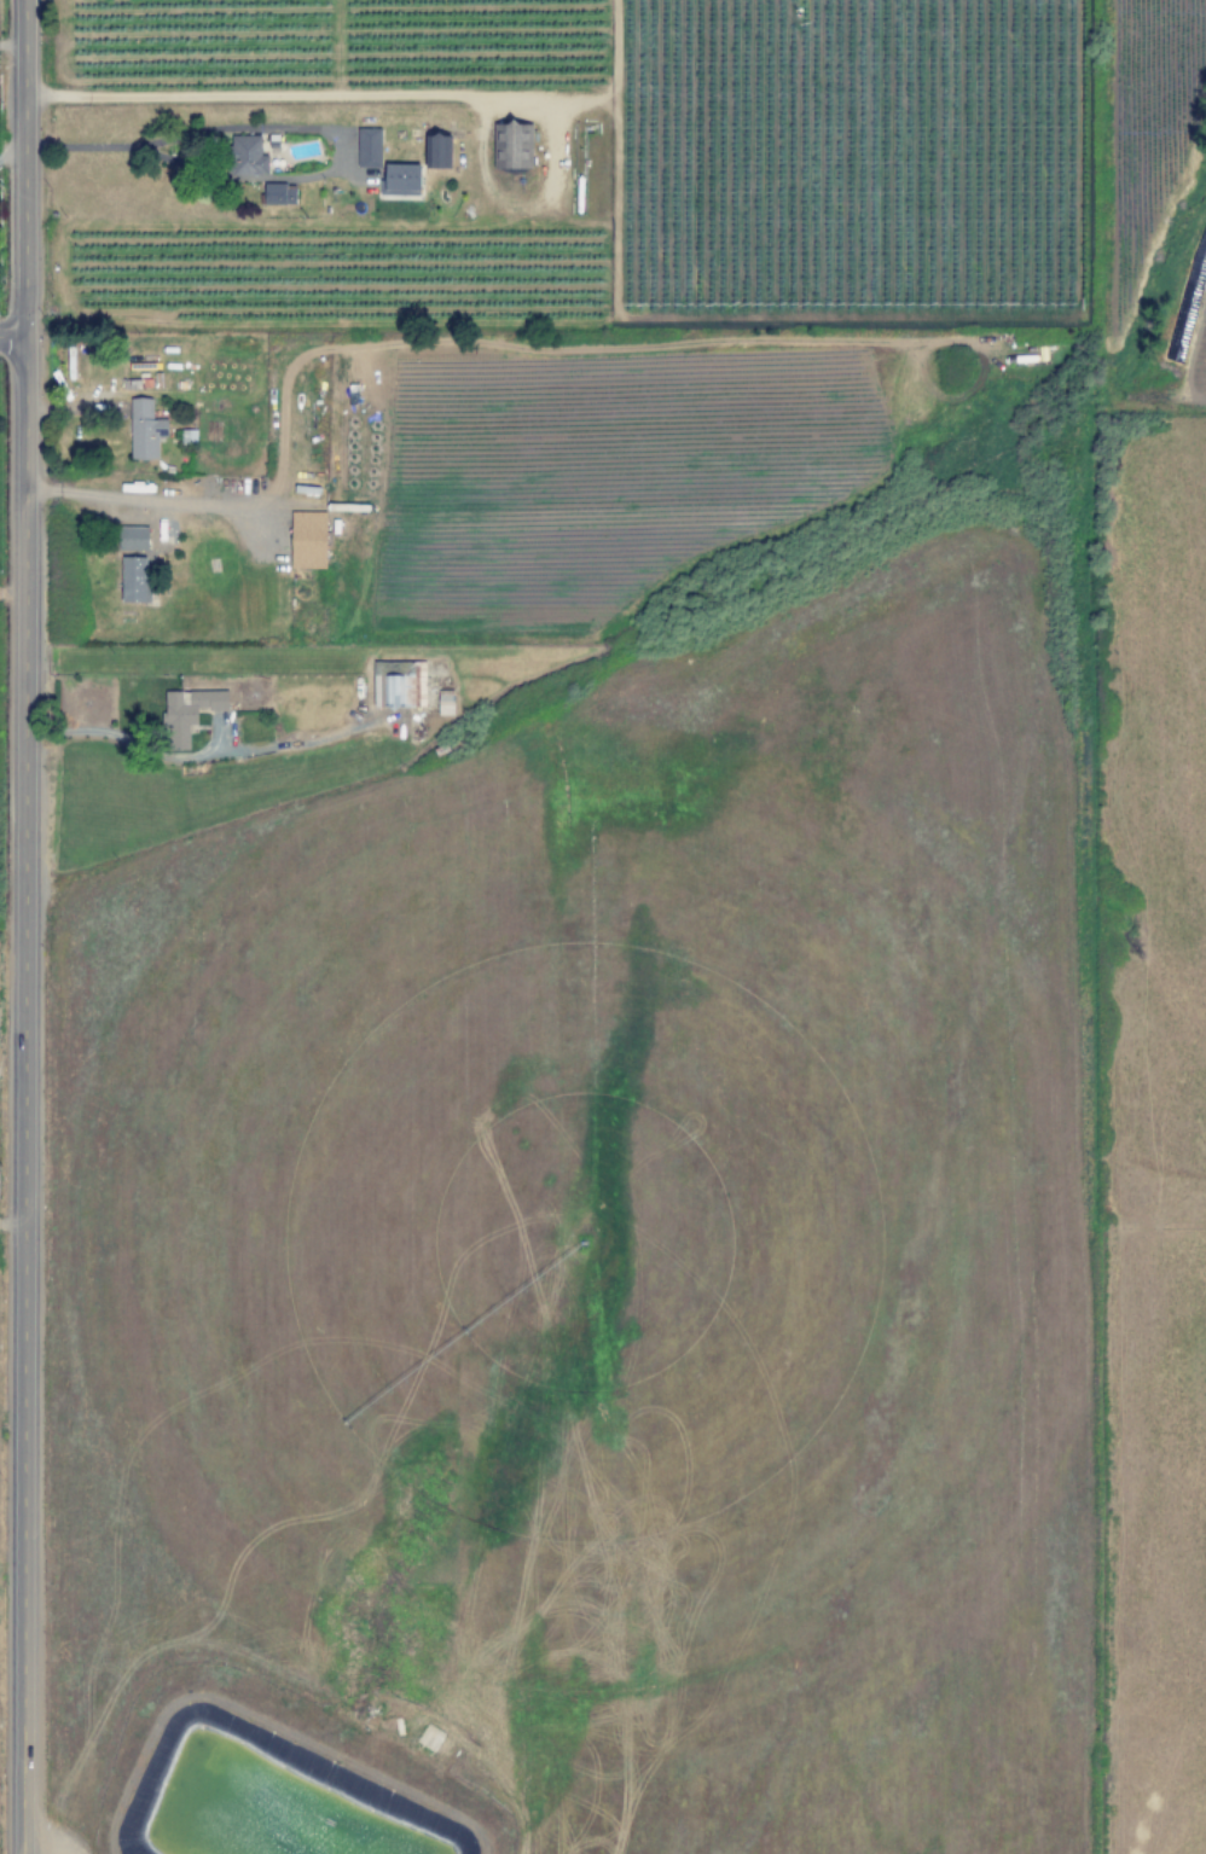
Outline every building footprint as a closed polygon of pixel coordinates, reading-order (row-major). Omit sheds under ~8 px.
[(533,124),(497,124),(496,159),(505,159),(505,169),(532,170),(533,124)] [(381,167),(381,129),(358,129),(357,167),(381,167)] [(261,156),(261,135),(228,136),(230,175),(267,174),(267,156),(261,156)] [(451,169),(452,137),(432,136),(431,169),(451,169)] [(385,195),(420,196),(421,166),(386,165),(385,195)] [(263,204),(295,205),(296,185),(263,185),(263,204)] [(129,399),(131,460),(158,459),(157,437),(167,437),(167,419),(152,419),(152,399),(129,399)] [(290,569),(325,569),(326,512),(291,512),(290,569)] [(147,527),(117,528),(118,551),(147,550),(147,527)] [(149,557),(122,557),(121,603),(149,603),(149,557)] [(374,708),(425,707),(425,661),(373,662),(374,708)] [(190,750),(189,725),(197,725),(197,710),(227,710),(227,691),(163,691),(163,726),(169,726),(169,750),(190,750)] [(438,716),(453,716),(452,691),(438,691),(438,716)]
